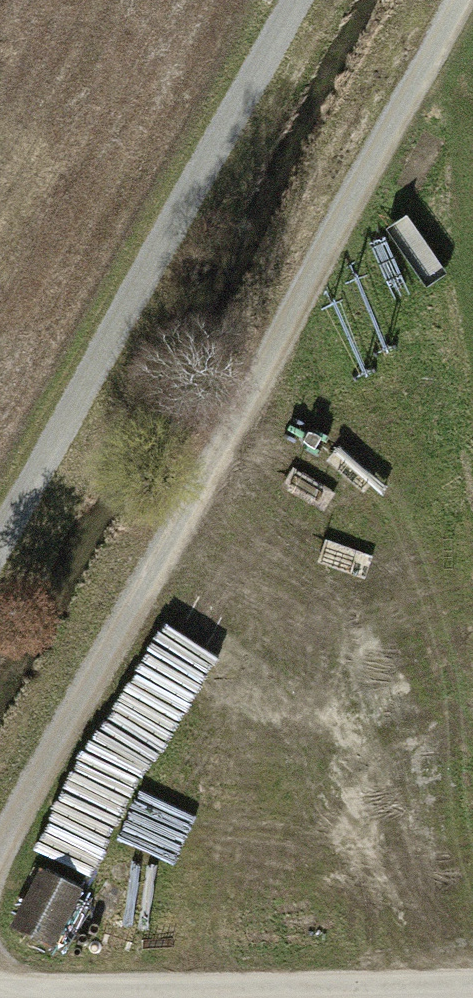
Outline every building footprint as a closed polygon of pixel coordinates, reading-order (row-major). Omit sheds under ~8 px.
[(76,889),(44,872),(15,927),(48,944),(76,889)]
